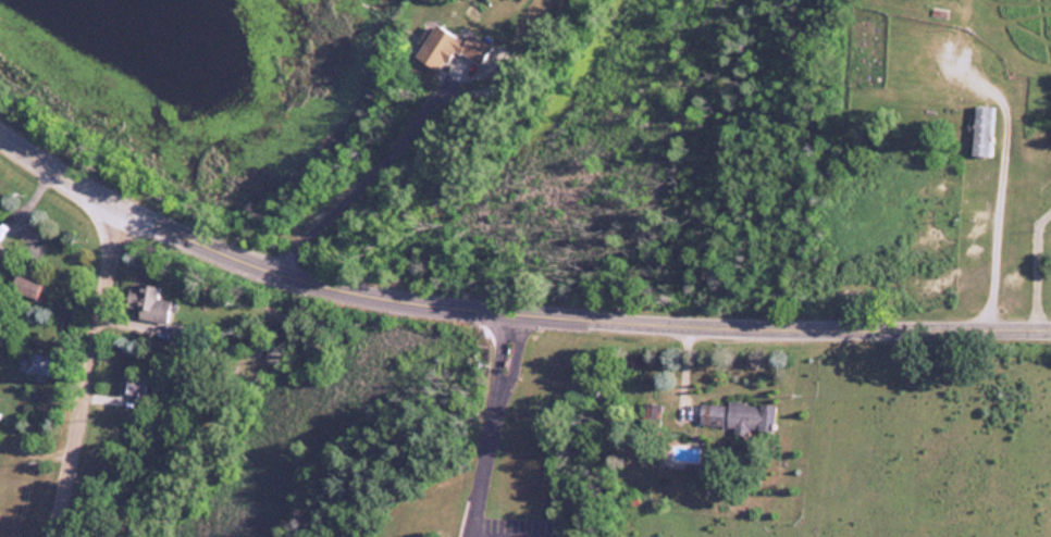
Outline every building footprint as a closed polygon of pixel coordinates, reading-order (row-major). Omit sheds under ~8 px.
[(459,33),(427,27),(420,62),(441,67),(443,57),(454,59),(459,33)] [(992,155),(992,107),(974,107),(974,155),(992,155)] [(36,300),(42,284),(15,274),(9,290),(36,300)] [(169,299),(157,297),(158,285),(139,282),(134,318),(166,322),(169,299)] [(24,377),(51,377),(51,352),(24,352),(24,377)] [(145,374),(120,373),(118,398),(144,400),(145,374)] [(774,404),(709,401),(708,432),(773,434),(774,404)]
